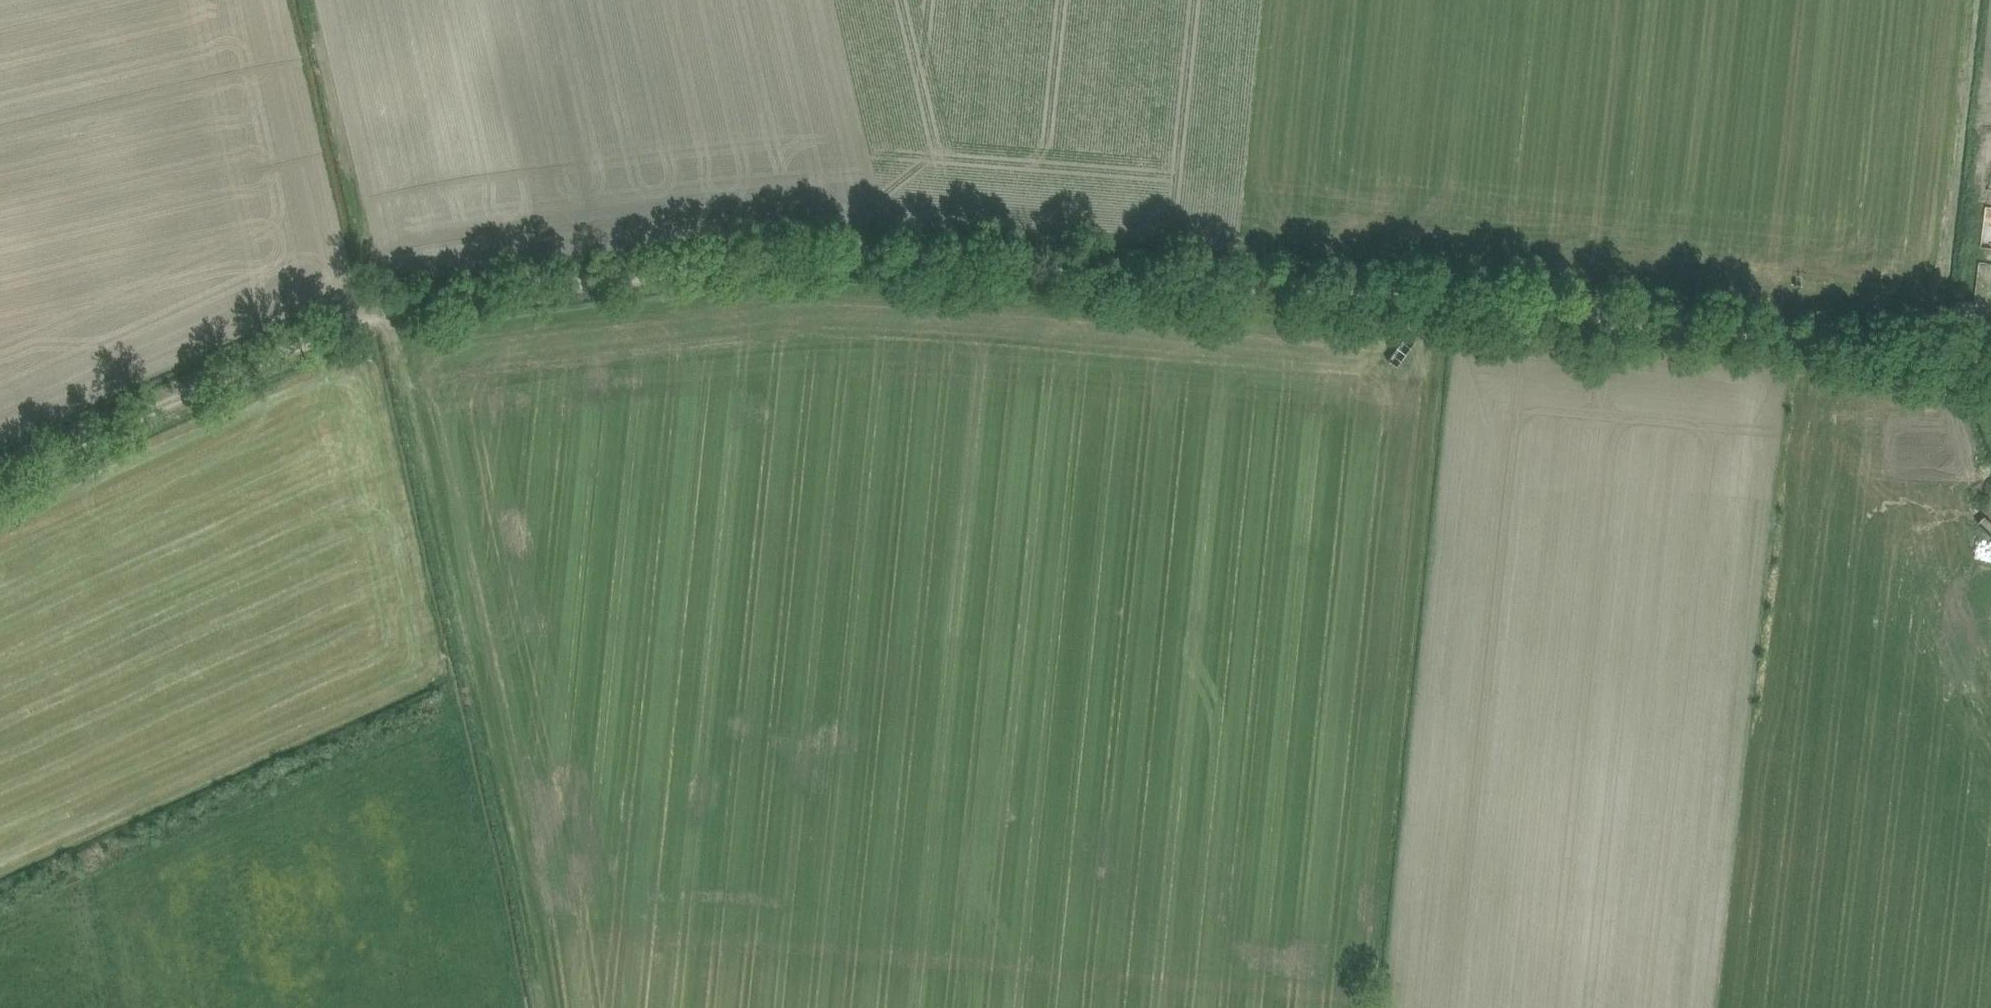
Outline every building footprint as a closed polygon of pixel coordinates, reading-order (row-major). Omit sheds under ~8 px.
[(1985,259),(1975,296),(1990,300),(1990,260),(1985,259)]
